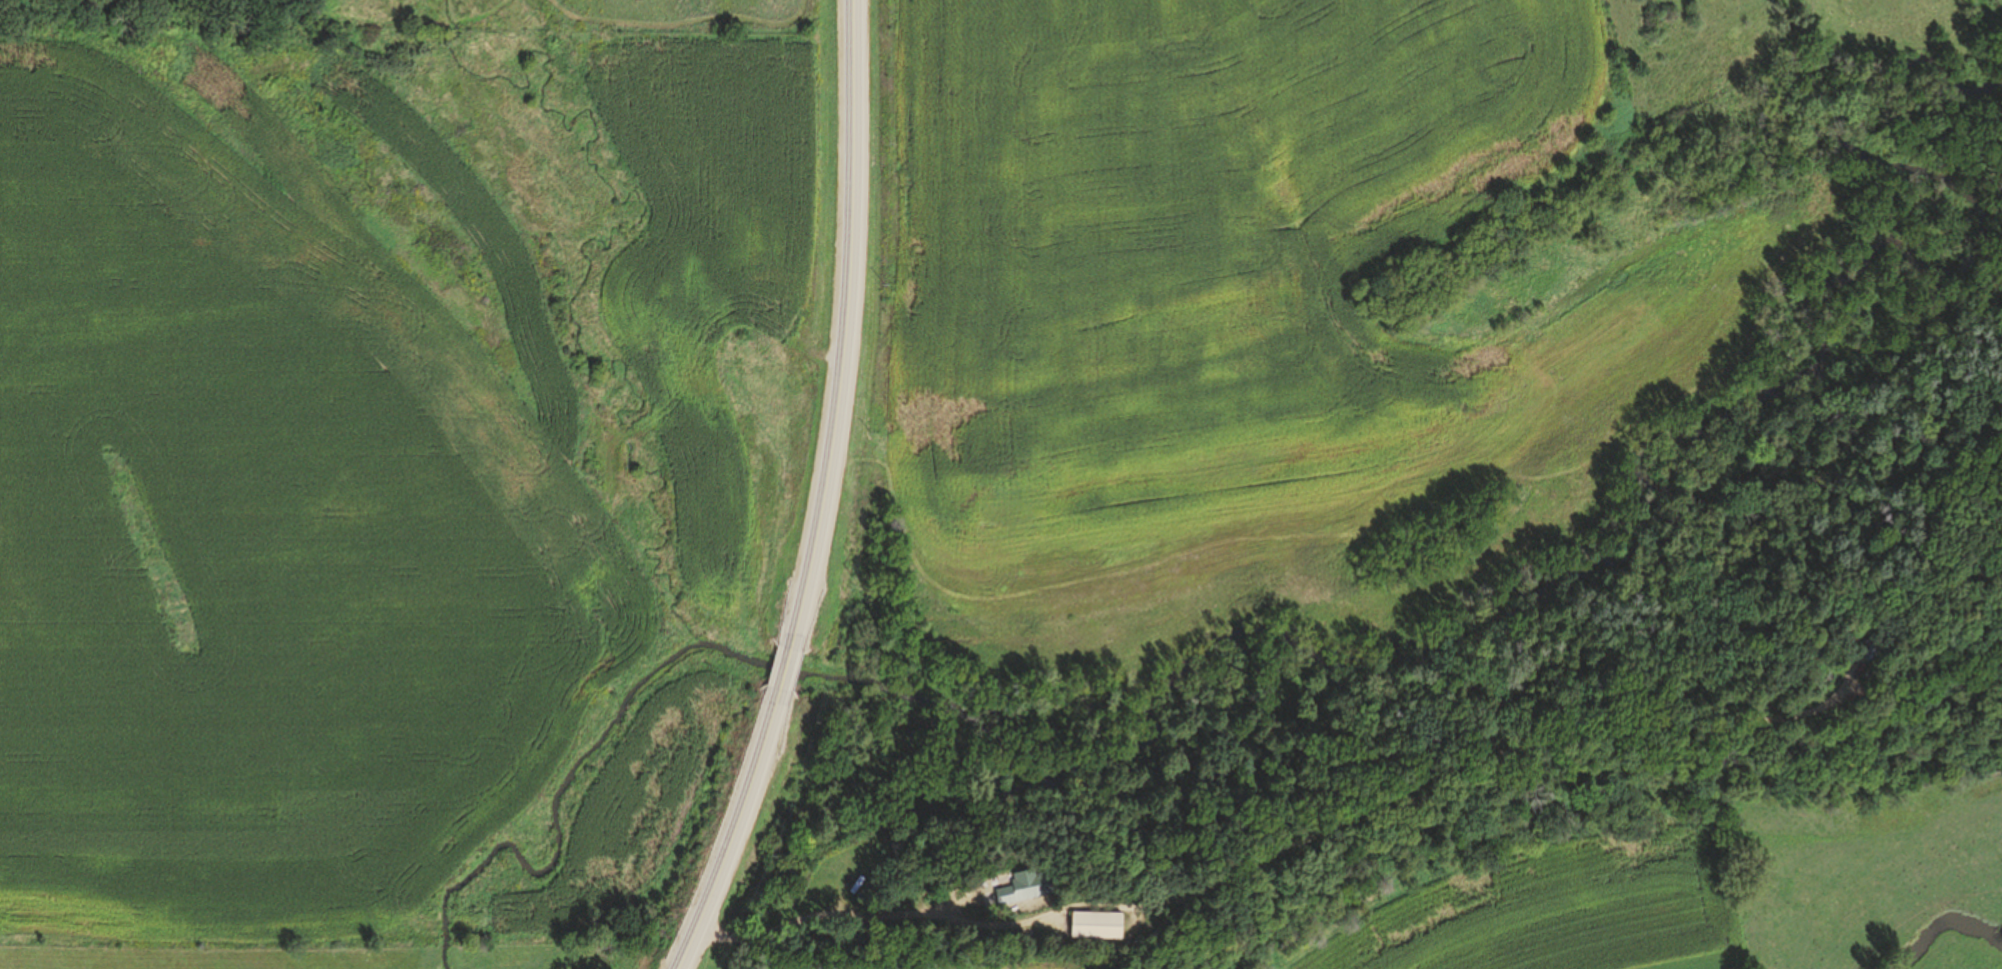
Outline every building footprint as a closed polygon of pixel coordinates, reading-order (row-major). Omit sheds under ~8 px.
[(1045,870),(1052,893),(1023,902),(1016,879),(1045,870)] [(1118,915),(1070,913),(1069,938),(1117,940),(1118,915)]
